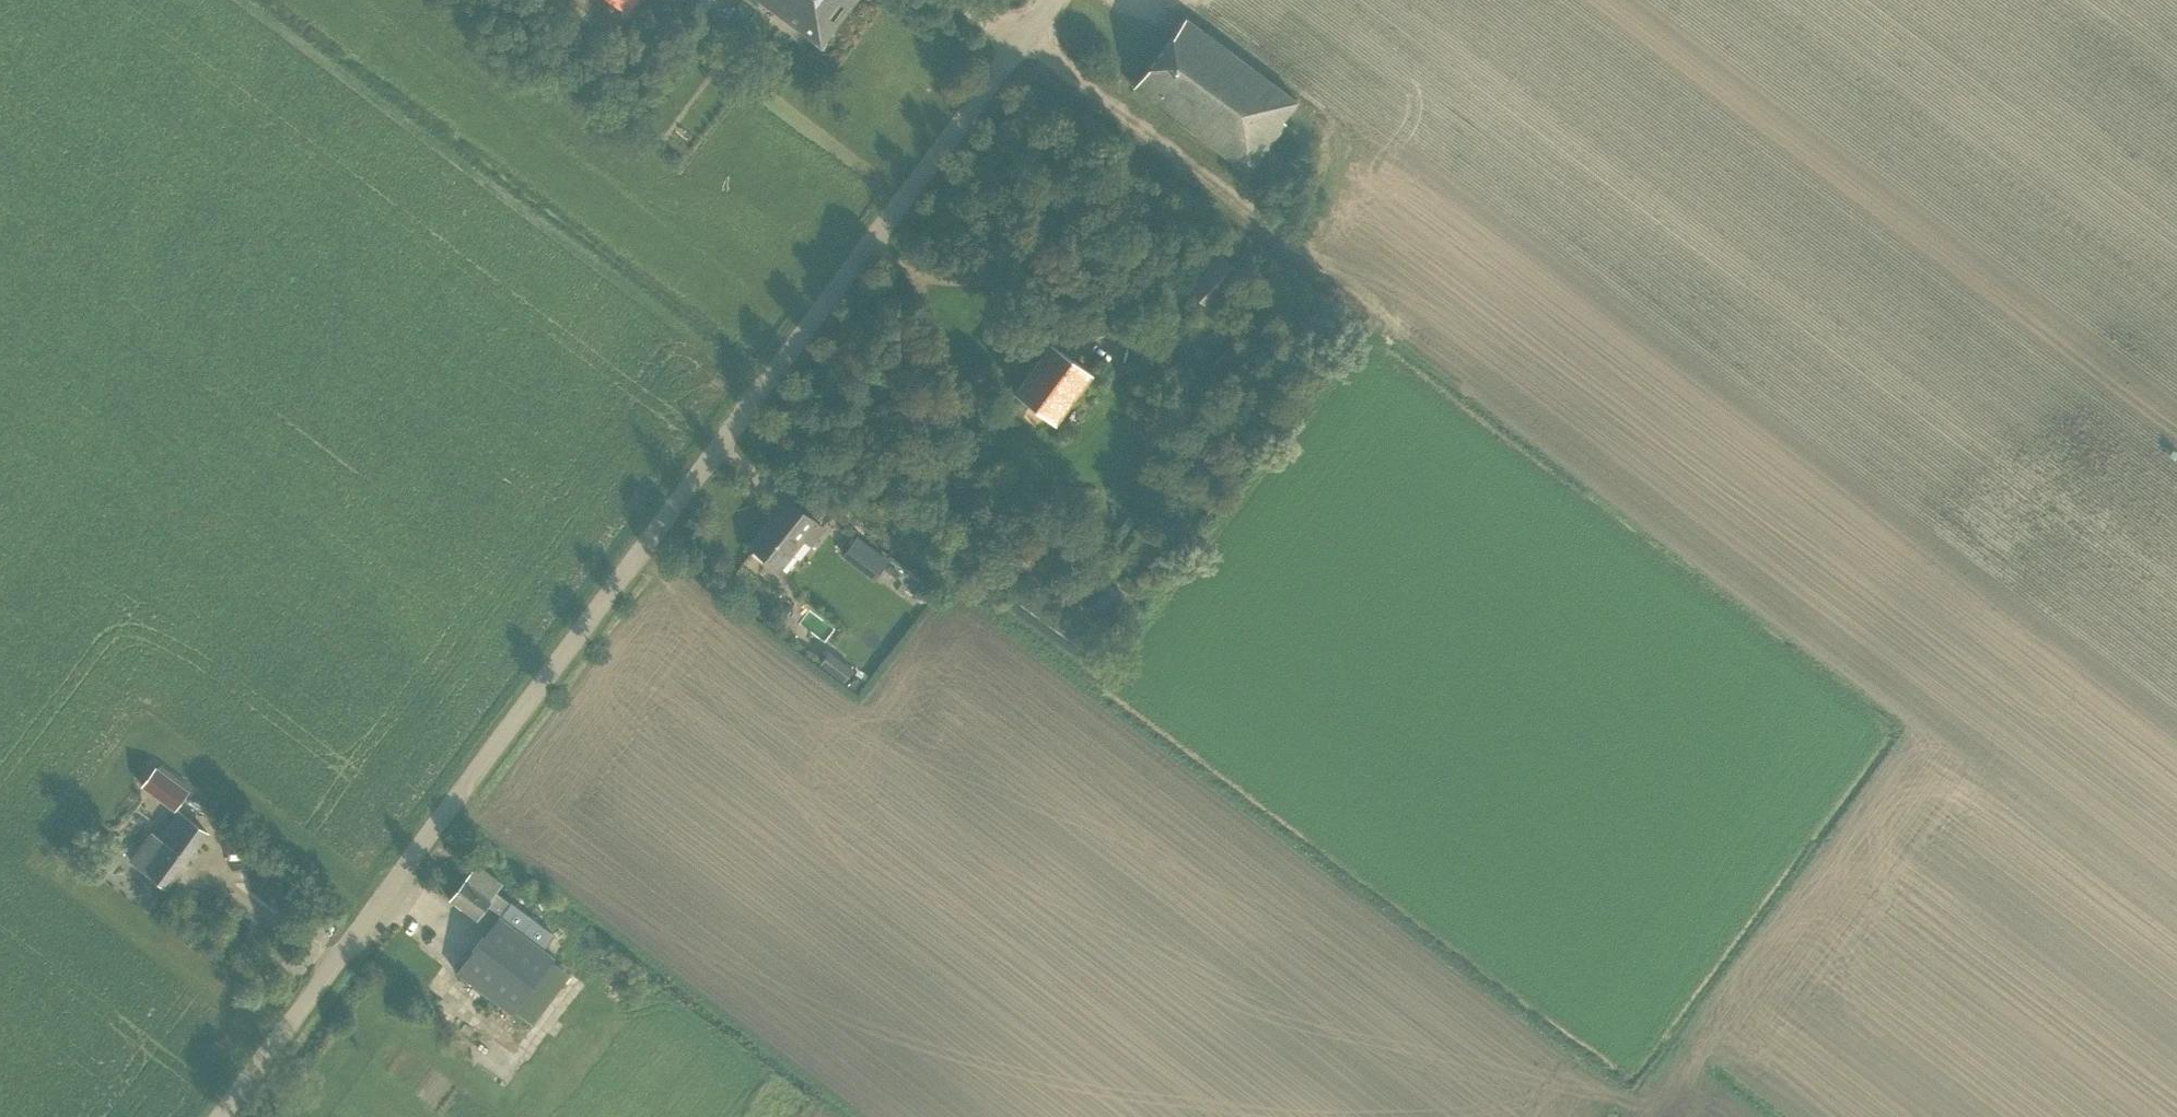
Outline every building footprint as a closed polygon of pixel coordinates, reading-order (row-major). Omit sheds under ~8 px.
[(638,0),(614,0),(630,11),(638,0)] [(855,0),(762,0),(822,45),(855,0)] [(1300,100),(1188,17),(1134,88),(1250,174),(1289,124),(1285,121),(1300,100)] [(1059,419),(1093,373),(1052,344),(1019,389),(1059,419)] [(813,546),(826,528),(796,505),(788,516),(778,509),(769,521),(772,523),(753,547),(782,570),(806,540),(813,546)] [(875,579),(890,558),(859,535),(844,555),(875,579)] [(916,597),(921,600),(926,599),(929,595),(928,590),(924,586),(919,587),(916,591),(916,597)] [(812,628),(803,640),(824,656),(833,644),(812,628)] [(176,811),(190,792),(156,767),(142,786),(176,811)] [(159,837),(189,859),(209,832),(179,810),(159,837)] [(153,833),(133,860),(139,865),(169,886),(189,859),(159,837),(153,833)] [(557,957),(558,956),(576,932),(520,891),(512,901),(497,892),(504,883),(478,863),(451,899),(478,921),(489,904),(501,914),(457,972),(513,1014),(516,1011),(534,1024),(572,973),(555,960),(557,957)] [(189,905),(207,905),(207,889),(190,888),(189,905)]
